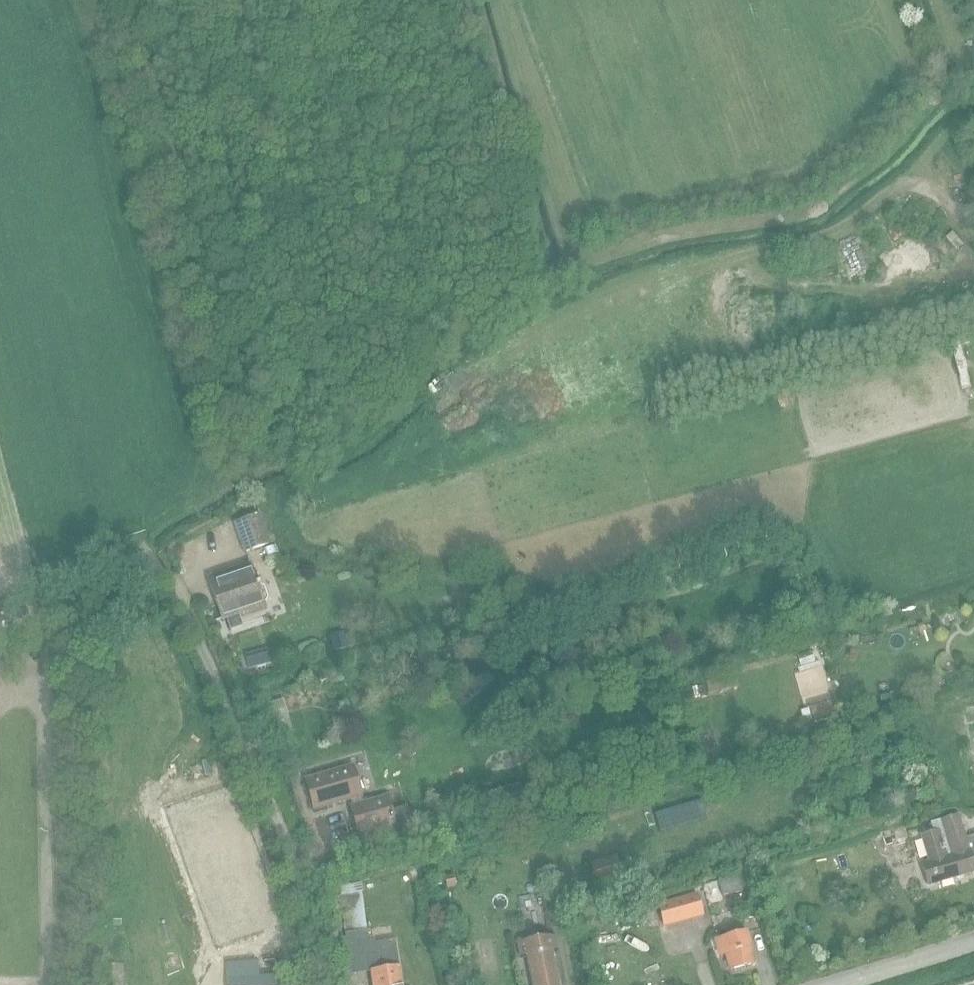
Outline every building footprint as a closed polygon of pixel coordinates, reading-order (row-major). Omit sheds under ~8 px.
[(236,524),(245,552),(268,545),(258,516),(236,524)] [(207,577),(222,621),(240,616),(241,619),(267,611),(251,563),(207,577)] [(330,635),(334,650),(347,647),(343,631),(330,635)] [(258,651),(244,655),(247,664),(248,669),(262,665),(260,660),(258,651)] [(728,675),(715,679),(718,691),(734,686),(731,674),(728,675)] [(283,699),(267,703),(268,704),(271,716),(286,712),(283,699)] [(830,700),(808,706),(813,721),(834,715),(830,700)] [(352,809),(350,809),(358,836),(372,832),(376,846),(415,835),(414,833),(410,821),(395,825),(387,799),(363,806),(361,797),(362,797),(353,767),(304,781),(313,811),(350,801),(352,809)] [(518,784),(482,795),(486,810),(523,800),(518,784)] [(964,838),(958,816),(941,821),(943,830),(921,837),(934,881),(973,870),(972,862),(973,862),(973,835),(964,838)] [(588,862),(595,886),(623,878),(616,854),(588,862)] [(452,875),(443,876),(446,888),(455,886),(452,875)] [(741,891),(738,875),(718,879),(722,895),(741,891)] [(661,904),(667,926),(706,915),(700,894),(661,904)] [(587,898),(570,906),(572,911),(574,915),(591,908),(588,900),(587,898)] [(748,903),(738,906),(741,920),(752,917),(748,903)] [(727,939),(715,942),(719,957),(725,956),(729,971),(753,965),(745,934),(735,936),(733,928),(724,930),(727,939)] [(520,958),(526,957),(532,984),(558,984),(552,952),(558,951),(555,935),(517,942),(520,958)] [(372,984),(401,984),(398,967),(370,971),(372,984)] [(228,979),(229,984),(276,984),(275,976),(228,979)]
